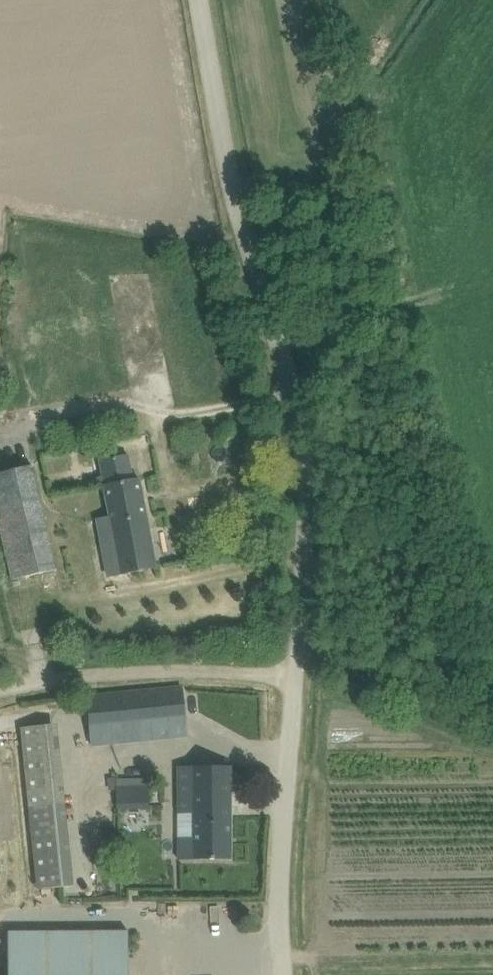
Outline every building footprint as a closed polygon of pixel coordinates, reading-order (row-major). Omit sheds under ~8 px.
[(127,424),(118,425),(119,436),(128,434),(127,424)] [(103,486),(133,480),(128,455),(99,461),(102,476),(98,477),(99,486),(103,486)] [(11,577),(55,567),(31,466),(0,473),(0,530),(11,577)] [(117,575),(156,567),(139,479),(133,480),(103,486),(110,523),(107,523),(117,575)] [(187,736),(182,688),(182,686),(86,696),(91,745),(187,736)] [(228,707),(228,722),(237,722),(238,708),(228,707)] [(35,888),(71,884),(56,724),(20,728),(35,888)] [(177,767),(178,859),(231,859),(231,767),(211,767),(177,767)] [(147,810),(147,777),(115,778),(115,810),(147,810)] [(58,888),(35,891),(36,902),(59,899),(58,888)] [(8,931),(8,974),(128,974),(128,931),(8,931)]
